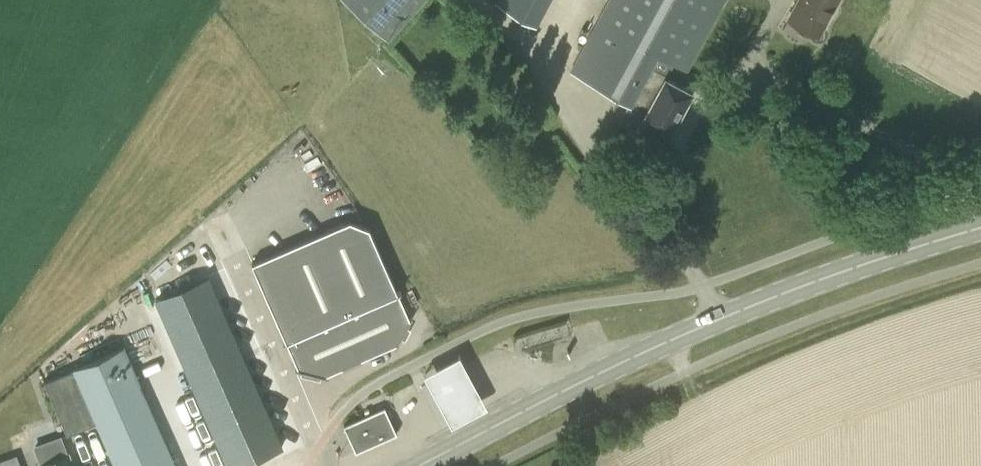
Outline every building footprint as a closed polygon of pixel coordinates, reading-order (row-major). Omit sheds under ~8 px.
[(424,0),(346,0),(388,39),(424,0)] [(495,4),(536,26),(550,0),(497,0),(495,4)] [(631,105),(647,111),(643,118),(670,132),(692,91),(665,77),(666,75),(652,67),(658,56),(688,72),(726,0),(609,0),(571,71),(631,105)] [(788,19),(819,35),(834,6),(833,6),(835,0),(798,0),(788,19)] [(371,229),(349,220),(252,262),(298,368),(323,376),(396,344),(409,319),(371,229)] [(209,275),(156,298),(230,465),(236,465),(284,445),(209,275)] [(45,382),(68,433),(97,420),(117,465),(178,465),(149,400),(181,386),(174,369),(140,384),(124,347),(45,382)] [(421,370),(446,423),(483,405),(458,352),(421,370)] [(355,449),(396,432),(385,408),(345,425),(355,449)] [(70,452),(67,454),(62,438),(37,447),(42,462),(40,463),(41,465),(75,465),(70,452)]
